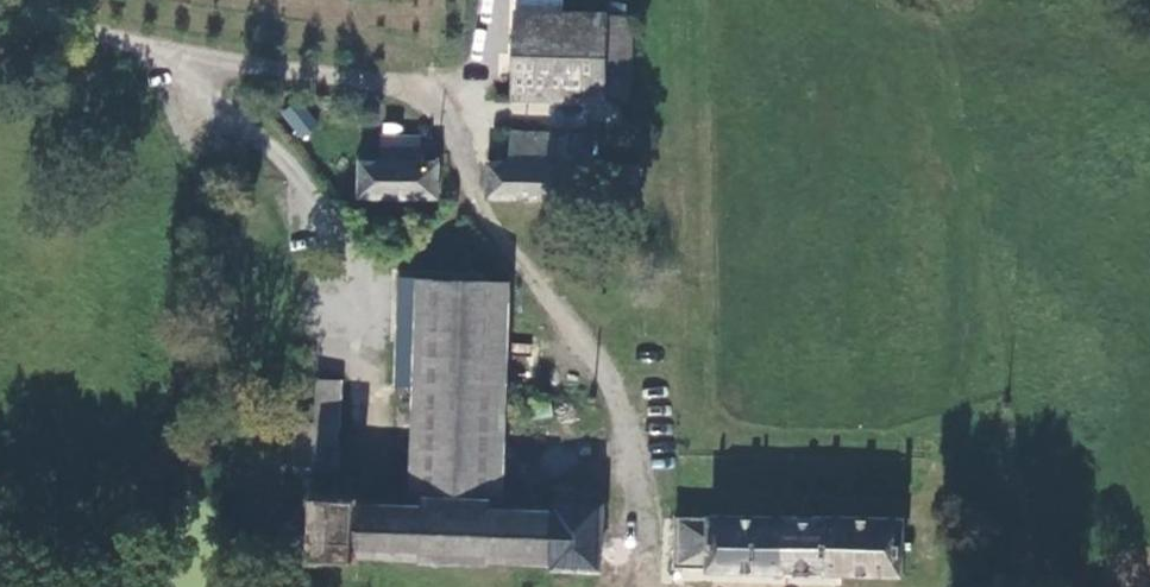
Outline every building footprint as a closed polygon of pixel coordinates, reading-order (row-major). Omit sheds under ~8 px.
[(623,103),(607,102),(608,16),(565,13),(565,0),(519,0),(515,98),(590,103),(588,121),(622,123),(623,103)] [(305,137),(318,120),(294,101),(281,119),(305,137)] [(510,165),(489,165),(489,201),(564,203),(564,180),(591,181),(591,165),(592,136),(511,133),(510,165)] [(361,199),(441,200),(442,166),(420,165),(421,140),(383,139),(382,156),(378,156),(377,164),(363,164),(361,199)] [(591,196),(641,197),(641,167),(591,165),(591,181),(591,196)] [(503,507),(512,285),(400,281),(396,367),(417,368),(416,394),(412,504),(358,502),(358,498),(314,496),(311,560),(355,562),(356,556),(552,567),(552,573),(601,575),(605,500),(554,497),(553,509),(503,507)] [(394,393),(416,394),(417,368),(396,367),(394,393)] [(344,384),(319,384),(318,403),(344,404),(344,384)] [(673,572),(903,579),(904,522),(675,514),(673,572)]
